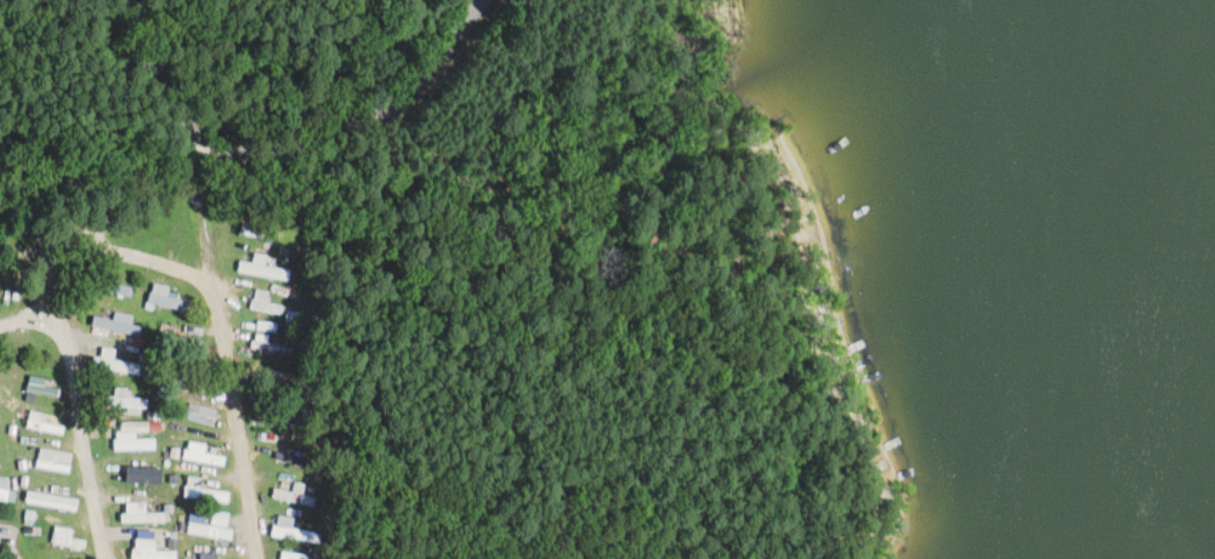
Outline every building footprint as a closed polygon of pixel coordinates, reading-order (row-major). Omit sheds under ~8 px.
[(240,233),(268,241),(271,234),(243,225),(240,233)] [(265,266),(267,257),(255,254),(253,264),(240,261),(238,271),(289,282),(291,271),(265,266)] [(130,299),(133,289),(89,275),(86,285),(130,299)] [(170,288),(154,283),(148,302),(191,315),(194,304),(167,296),(170,288)] [(251,310),(283,316),(284,306),(267,303),(269,292),(254,289),(251,310)] [(132,316),(115,312),(114,321),(94,316),(92,327),(139,337),(141,326),(131,324),(132,316)] [(252,348),(289,357),(292,346),(254,338),(252,348)] [(98,364),(136,378),(140,368),(113,358),(115,351),(104,347),(98,364)] [(179,384),(189,384),(188,369),(178,370),(179,384)] [(47,380),(30,375),(26,390),(56,398),(58,390),(45,386),(47,380)] [(271,387),(287,392),(290,385),(273,379),(271,387)] [(130,398),(131,388),(113,387),(111,406),(146,409),(147,399),(130,398)] [(214,426),(218,410),(189,403),(185,419),(214,426)] [(62,437),(66,425),(31,413),(27,425),(62,437)] [(273,427),(295,428),(296,414),(273,413),(273,427)] [(149,422),(117,422),(117,450),(155,450),(155,437),(149,437),(149,422)] [(69,474),(73,454),(40,448),(36,468),(69,474)] [(226,455),(185,448),(183,458),(224,466),(226,455)] [(162,470),(129,468),(128,482),(161,484),(162,470)] [(229,500),(229,489),(202,489),(202,475),(185,475),(185,500),(229,500)] [(11,479),(0,477),(0,500),(7,502),(11,479)] [(296,492),(275,489),(273,498),(295,501),(296,492)] [(75,499),(52,497),(51,507),(74,509),(75,499)] [(146,501),(126,501),(126,512),(120,512),(120,523),(165,523),(165,512),(146,512),(146,501)] [(189,522),(187,532),(231,540),(233,529),(227,528),(230,513),(214,510),(212,521),(197,518),(196,523),(189,522)] [(274,538),(320,542),(322,532),(293,529),(295,517),(276,515),(274,538)] [(177,550),(155,550),(155,539),(133,539),(133,558),(177,558),(177,550)]
